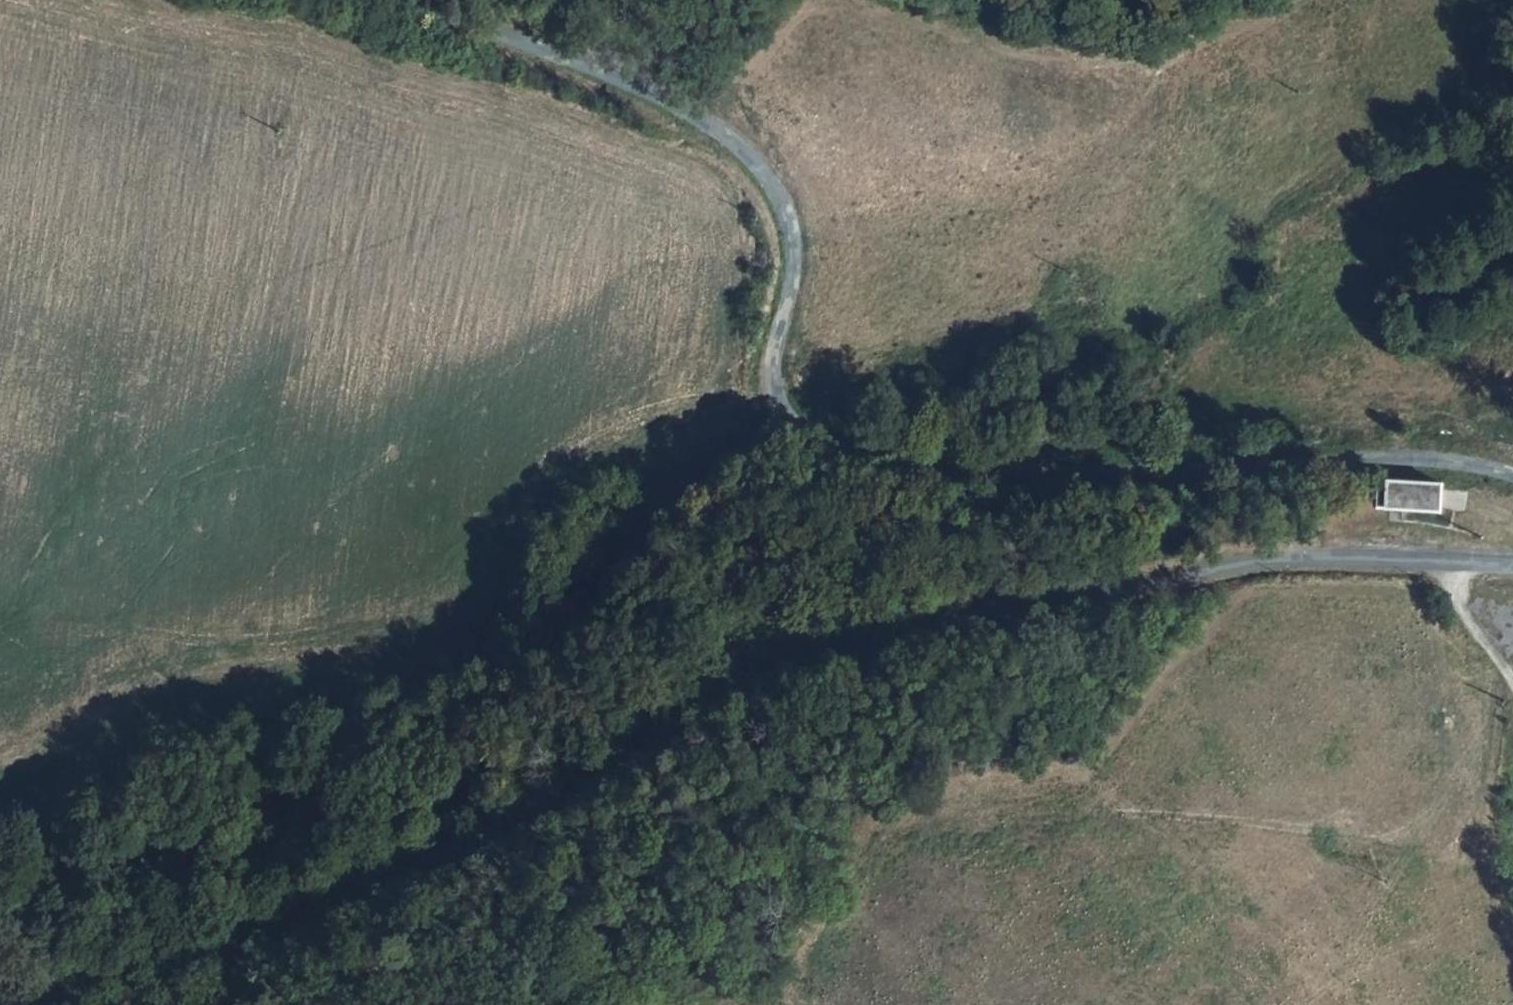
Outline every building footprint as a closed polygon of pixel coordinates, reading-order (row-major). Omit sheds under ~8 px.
[(1439,481),(1375,476),(1374,504),(1437,508),(1439,481)]
